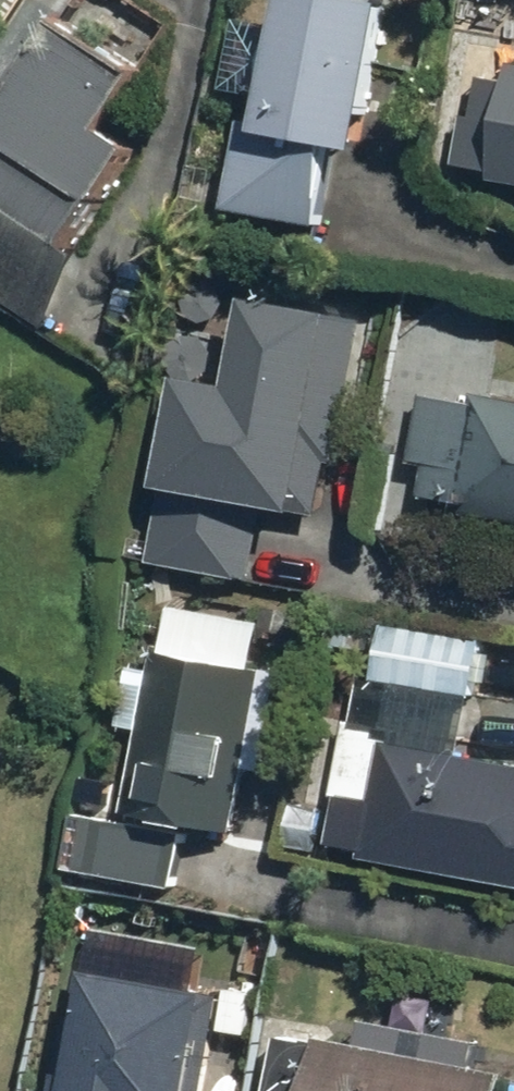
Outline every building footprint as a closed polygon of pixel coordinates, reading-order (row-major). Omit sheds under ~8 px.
[(14,0),(0,0),(0,22),(14,0)] [(385,5),(357,0),(282,0),(259,123),(247,121),(231,209),(321,225),(335,147),(358,152),(385,5)] [(107,129),(144,71),(59,17),(0,110),(0,290),(51,322),(90,260),(70,247),(134,146),(107,129)] [(513,64),(511,80),(484,76),(478,110),(465,108),(456,165),(494,171),(493,179),(513,183),(513,64)] [(317,476),(331,398),(196,374),(163,560),(246,574),(259,499),(317,476)] [(483,396),(481,404),(425,395),(413,462),(426,465),(421,496),(466,503),(464,510),(513,519),(513,401),(483,396)] [(463,756),(484,640),(387,622),(376,678),(363,675),(333,842),(375,849),(373,860),(513,886),(513,765),(463,756)] [(237,831),(267,669),(160,649),(129,811),(237,831)] [(178,887),(189,831),(103,815),(92,870),(178,887)] [(228,992),(90,968),(68,1090),(211,1090),(228,992)] [(507,1069),(323,1033),(312,1090),(503,1090),(507,1069)]
